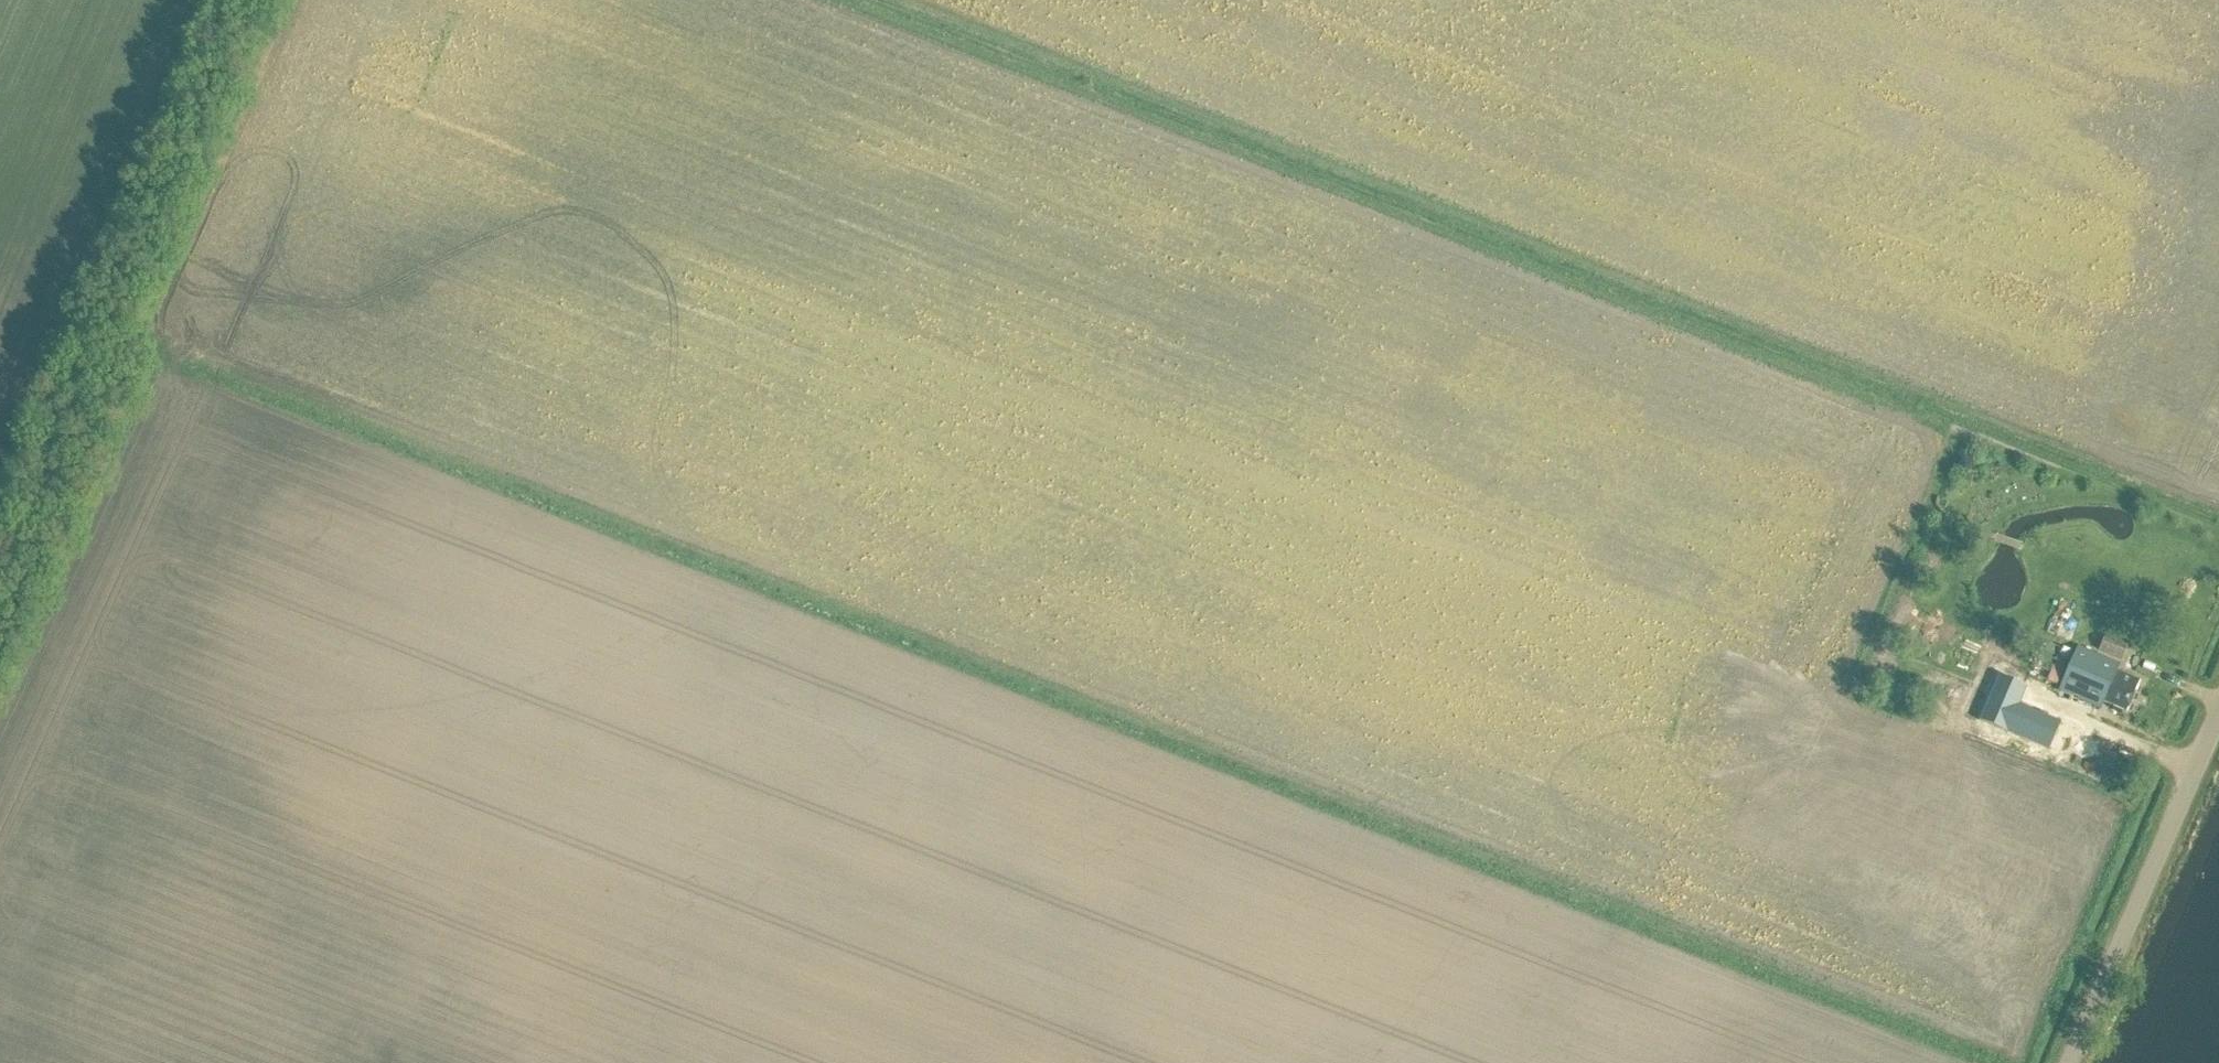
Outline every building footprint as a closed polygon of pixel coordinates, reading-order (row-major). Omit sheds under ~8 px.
[(2099,651),(2121,661),(2127,647),(2105,638),(2099,651)] [(2059,692),(2101,709),(2103,703),(2126,712),(2139,682),(2115,671),(2118,665),(2078,648),(2059,692)] [(2027,688),(1999,676),(1979,722),(2049,752),(2060,723),(2019,706),(2027,688)]
